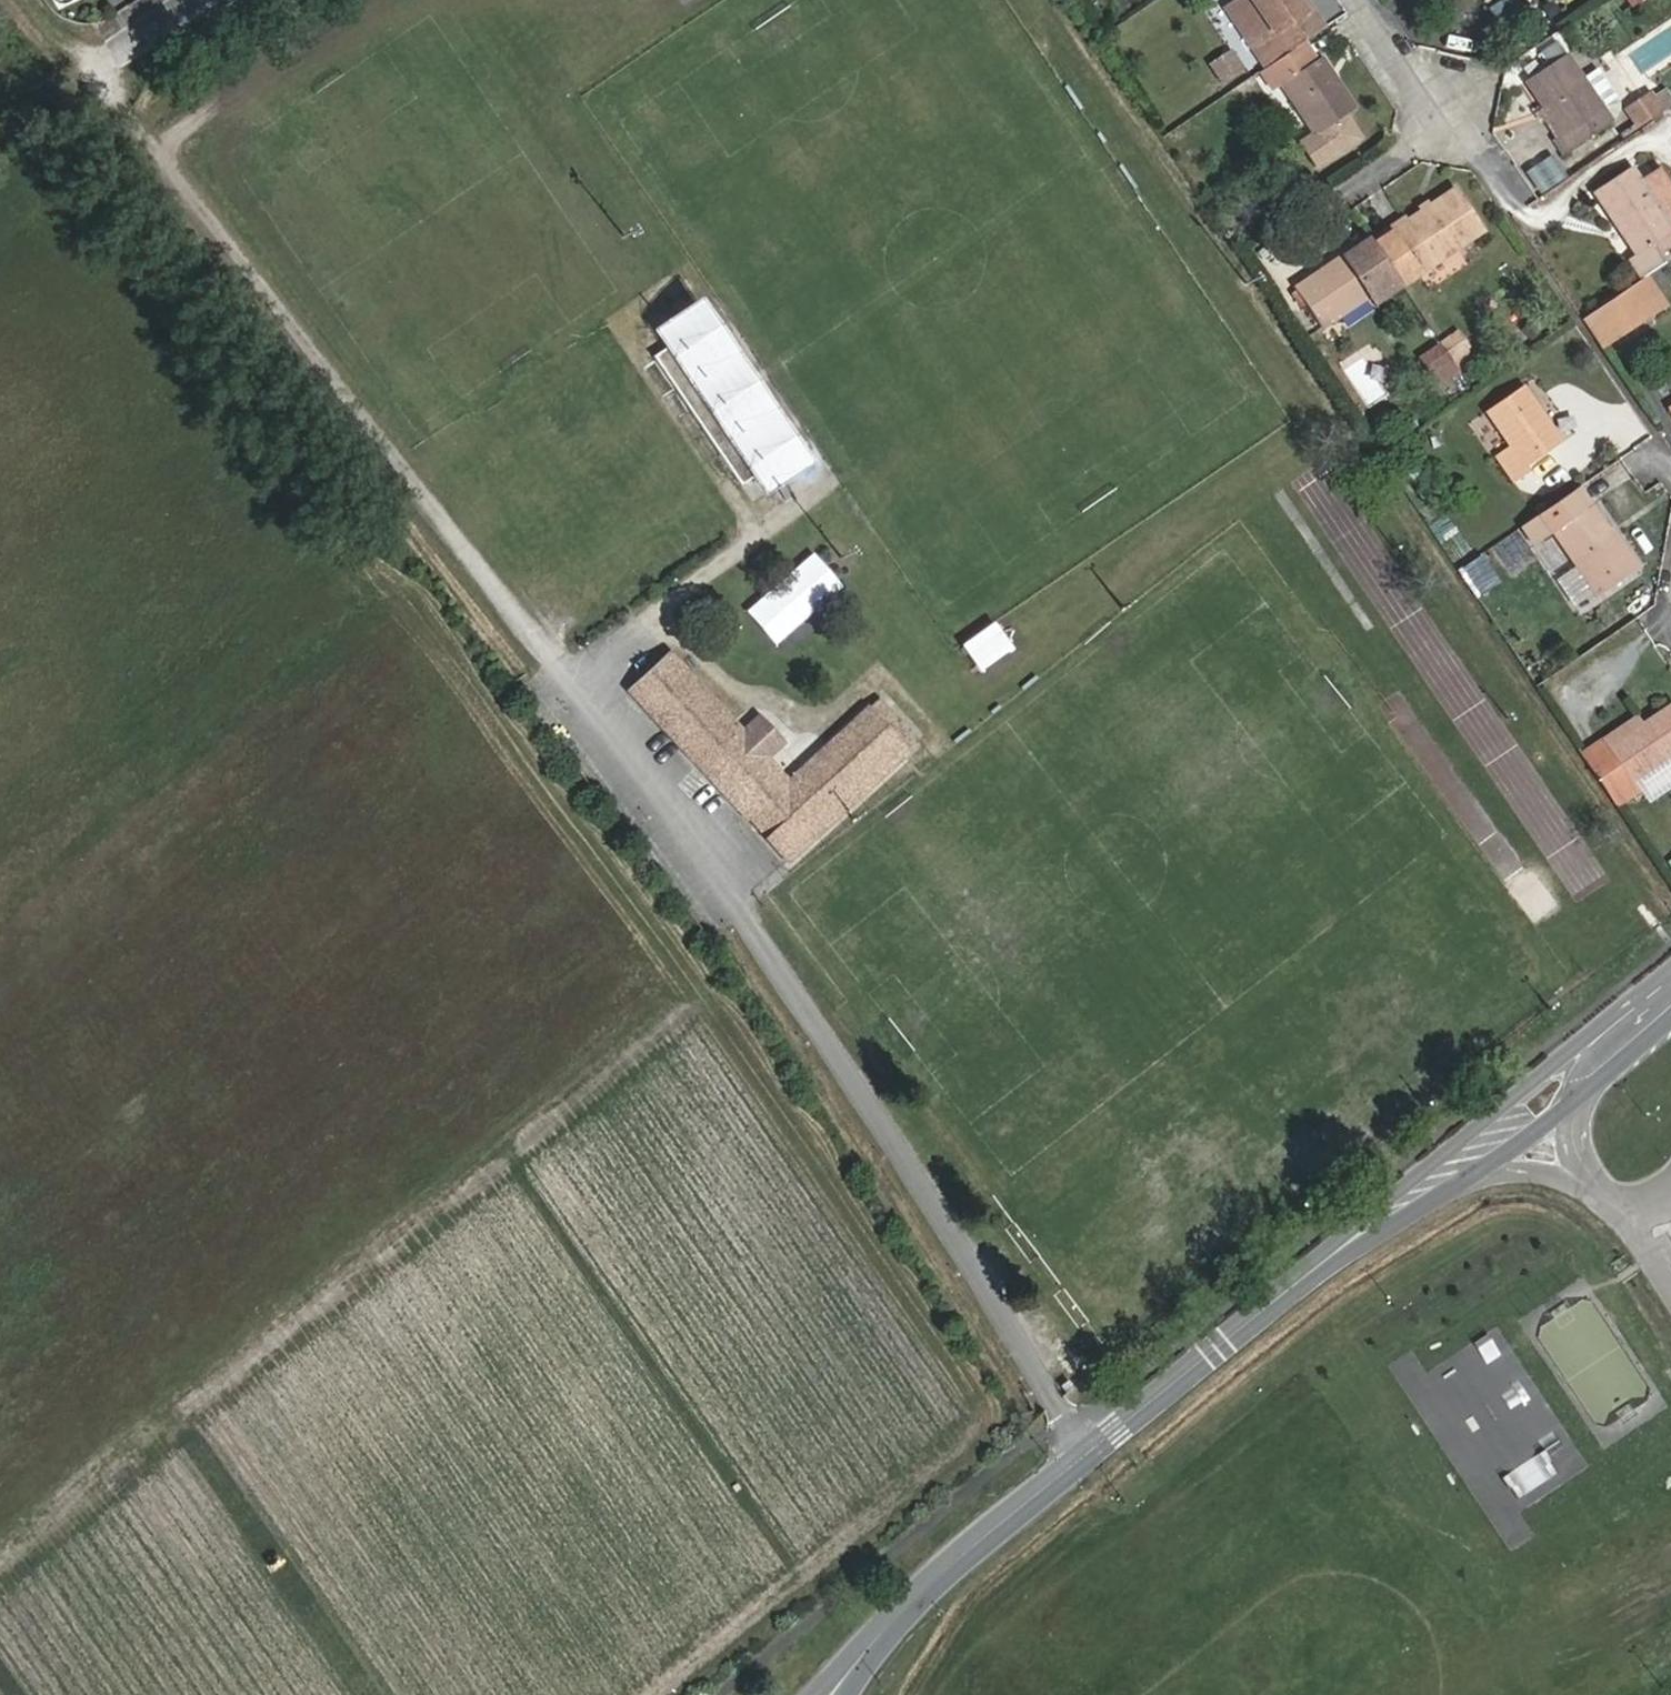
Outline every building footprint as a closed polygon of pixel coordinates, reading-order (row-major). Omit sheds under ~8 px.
[(1298,56),(1318,42),(1290,0),(1236,0),(1242,8),(1221,22),(1246,59),(1266,45),(1282,67),(1298,56)] [(1527,15),(1516,0),(1500,0),(1488,9),(1505,31),(1527,15)] [(1282,67),(1266,45),(1246,59),(1261,81),(1282,67)] [(1317,74),(1311,77),(1298,56),(1282,67),(1261,81),(1257,84),(1269,103),(1278,97),(1311,149),(1339,131),(1350,124),(1317,74)] [(1245,78),(1235,63),(1214,77),(1225,92),(1245,78)] [(1560,68),(1518,96),(1562,165),(1605,134),(1595,120),(1576,92),(1560,68)] [(1595,120),(1609,111),(1590,82),(1576,92),(1595,120)] [(1651,124),(1641,109),(1621,122),(1631,138),(1651,124)] [(1354,154),(1339,131),(1311,149),(1295,160),(1310,182),(1354,154)] [(1550,155),(1525,172),(1540,194),(1565,176),(1550,155)] [(1635,296),(1670,272),(1670,253),(1636,199),(1625,183),(1586,209),(1627,274),(1623,279),(1635,296)] [(1650,190),(1636,199),(1670,253),(1670,223),(1650,190)] [(1446,202),(1363,257),(1393,301),(1475,246),(1446,202)] [(1361,253),(1333,271),(1361,313),(1365,319),(1393,301),(1363,257),(1361,253)] [(1361,313),(1333,271),(1287,302),(1315,344),(1361,313)] [(1635,297),(1575,337),(1593,364),(1653,323),(1635,297)] [(672,333),(681,347),(648,370),(738,496),(776,471),(781,477),(798,465),(693,318),(672,333)] [(1461,363),(1450,348),(1433,361),(1443,376),(1461,363)] [(1425,389),(1443,376),(1433,361),(1414,373),(1425,389)] [(1557,456),(1520,398),(1489,419),(1512,454),(1497,465),(1516,492),(1531,482),(1527,475),(1557,456)] [(1611,600),(1557,517),(1503,553),(1516,575),(1533,563),(1575,624),(1611,600)] [(1478,598),(1491,589),(1478,569),(1464,579),(1478,598)] [(660,661),(622,698),(771,870),(910,754),(872,711),(776,790),(660,661)] [(1604,772),(1599,765),(1588,773),(1620,822),(1631,815),(1626,808),(1670,778),(1670,729),(1638,750),(1604,772)] [(1638,750),(1632,743),(1599,765),(1604,772),(1638,750)]
